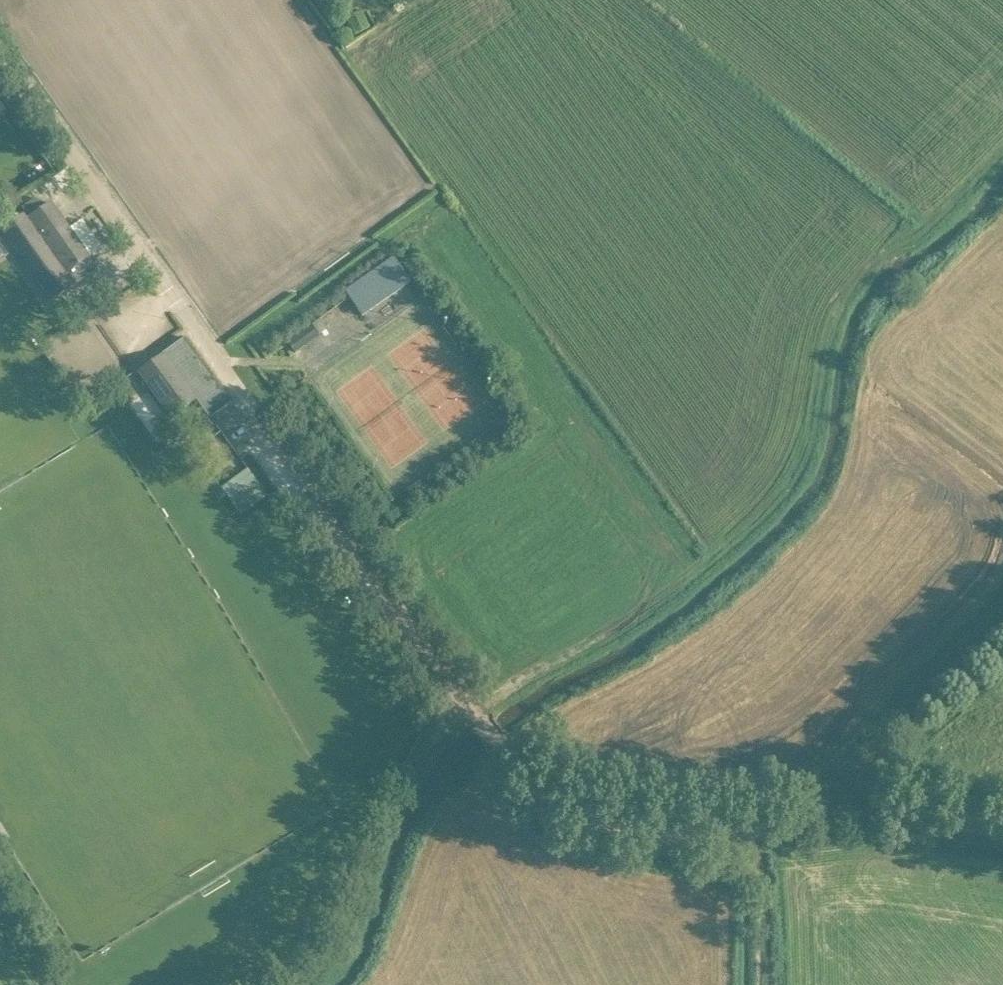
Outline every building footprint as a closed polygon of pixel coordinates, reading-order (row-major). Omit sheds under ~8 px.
[(2,229),(51,300),(97,269),(96,268),(94,269),(86,258),(88,257),(50,203),(43,208),(36,198),(22,208),(29,218),(27,220),(23,215),(2,229)] [(345,291),(361,315),(411,281),(394,257),(345,291)] [(162,353),(163,354),(138,372),(171,418),(195,400),(209,418),(231,402),(184,337),(162,353)] [(222,489),(242,514),(267,495),(247,469),(222,489)]
